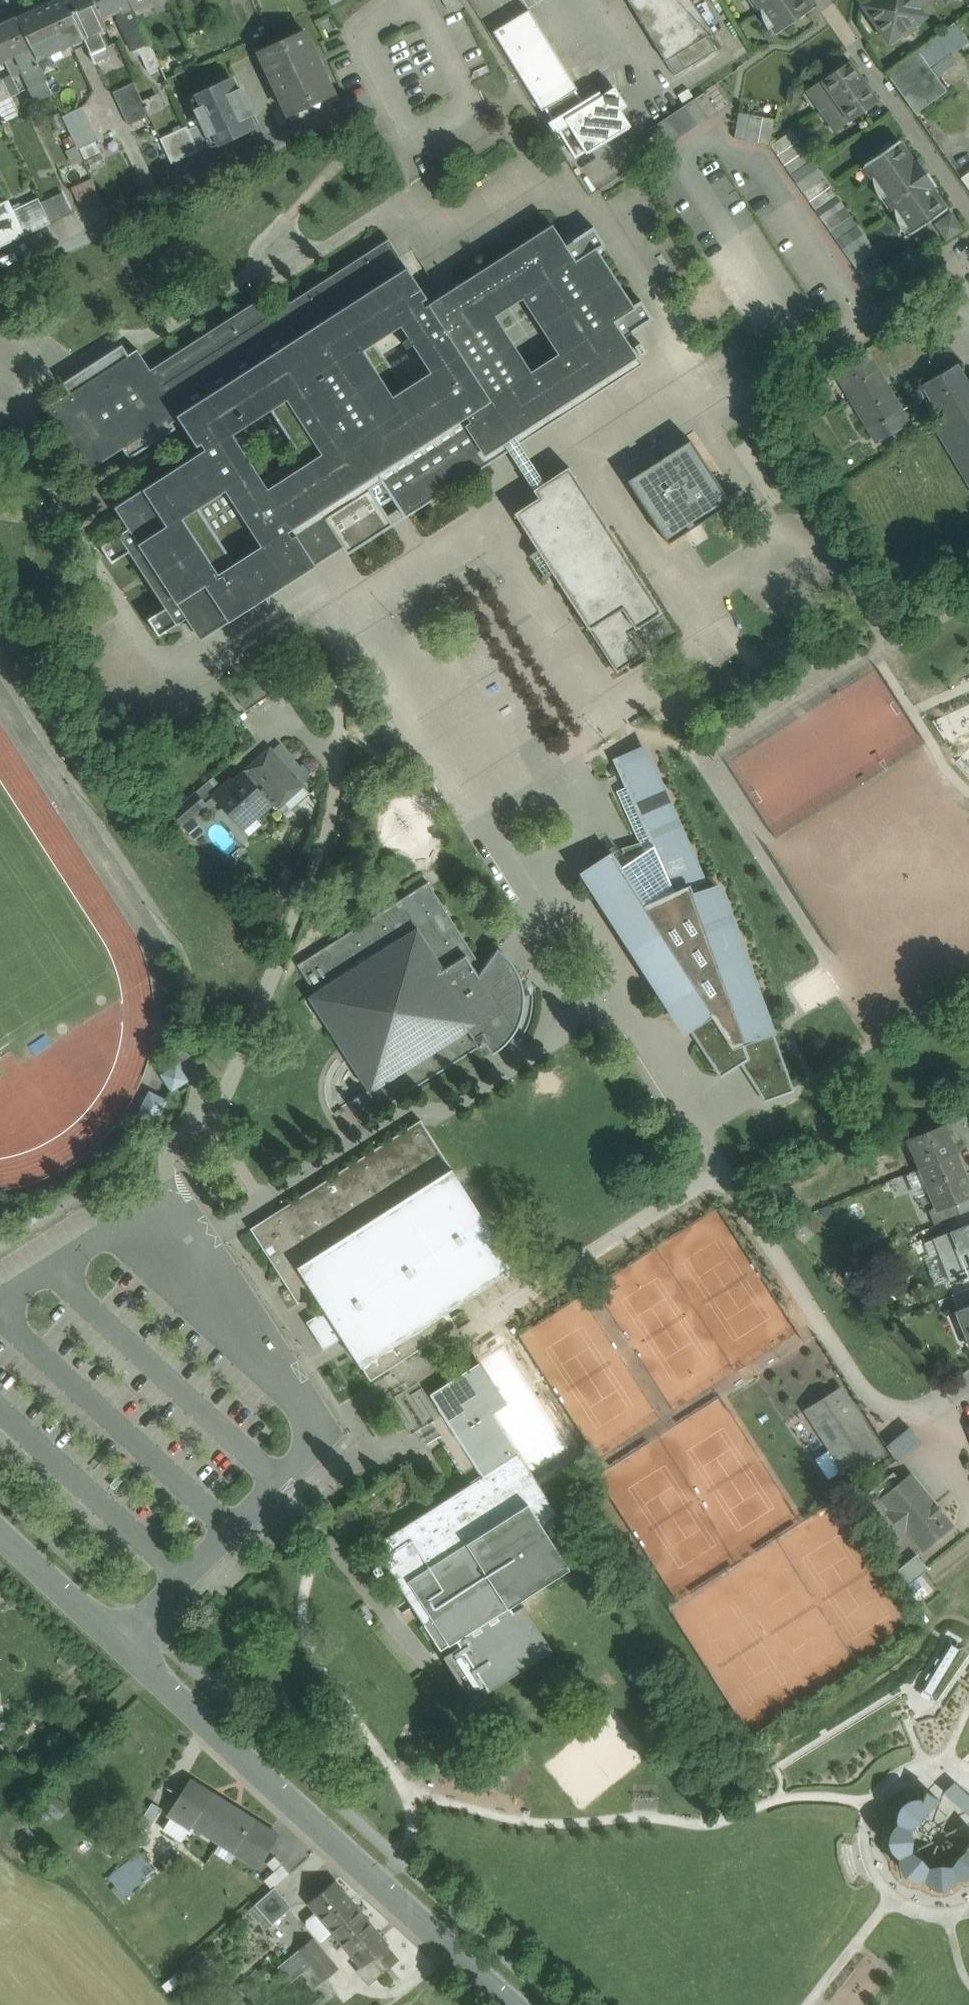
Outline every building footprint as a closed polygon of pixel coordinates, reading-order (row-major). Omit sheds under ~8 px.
[(38,7),(52,37),(78,24),(66,0),(54,0),(38,7)] [(78,24),(79,26),(100,16),(93,0),(66,0),(78,24)] [(100,16),(116,9),(130,2),(129,0),(93,0),(100,16)] [(673,76),(715,50),(707,36),(710,33),(690,0),(628,0),(673,76)] [(760,8),(761,11),(761,14),(762,17),(763,20),(765,25),(768,29),(773,26),(777,33),(813,8),(807,0),(755,0),(760,8)] [(861,5),(888,44),(902,34),(904,36),(914,29),(912,26),(927,17),(920,8),(931,0),(868,0),(861,5)] [(130,2),(116,9),(121,18),(118,19),(133,51),(139,49),(150,43),(133,7),(130,2)] [(52,37),(38,7),(16,18),(30,47),(52,37)] [(577,89),(529,10),(493,31),(542,111),(545,108),(552,120),(548,122),(555,134),(559,131),(575,158),(585,152),(586,154),(631,126),(621,110),(627,106),(615,86),(601,95),(599,91),(583,101),(575,90),(577,89)] [(100,16),(79,26),(85,39),(84,40),(95,65),(112,57),(101,34),(107,31),(100,16)] [(0,25),(0,51),(5,60),(12,75),(12,76),(22,72),(37,101),(52,93),(37,61),(30,47),(16,18),(16,17),(0,25)] [(956,21),(947,28),(961,47),(968,41),(956,21)] [(52,37),(30,47),(37,61),(84,40),(85,39),(79,26),(78,24),(52,37)] [(961,47),(947,28),(937,35),(950,55),(961,47)] [(305,31),(260,51),(289,116),(334,95),(305,31)] [(937,35),(917,49),(931,68),(950,55),(937,35)] [(160,65),(150,43),(139,49),(149,71),(160,65)] [(917,49),(886,71),(915,113),(947,90),(931,68),(917,49)] [(849,60),(812,86),(827,107),(864,81),(849,60)] [(12,76),(12,75),(3,79),(11,96),(20,92),(12,76)] [(10,97),(11,96),(3,79),(0,80),(0,101),(10,97)] [(230,79),(197,94),(201,105),(194,109),(201,123),(201,124),(220,115),(232,139),(253,129),(247,115),(244,117),(241,110),(235,98),(233,94),(237,92),(230,79)] [(864,81),(827,107),(841,127),(878,102),(864,81)] [(134,83),(114,92),(129,125),(150,116),(134,83)] [(244,117),(247,115),(253,112),(243,89),(237,92),(233,94),(235,98),(241,96),(246,107),(241,110),(244,117)] [(718,112),(704,92),(695,99),(708,119),(718,112)] [(241,96),(235,98),(241,110),(246,107),(241,96)] [(0,101),(0,116),(3,122),(18,115),(10,97),(0,101)] [(695,99),(685,106),(698,126),(708,119),(695,99)] [(685,106),(676,111),(690,131),(698,126),(685,106)] [(83,107),(63,116),(78,149),(99,140),(83,107)] [(690,131),(676,111),(668,117),(681,137),(690,131)] [(774,119),(739,113),(734,138),(770,145),(774,119)] [(219,144),(232,139),(220,115),(201,124),(207,136),(214,133),(219,144)] [(668,117),(658,124),(671,143),(681,137),(668,117)] [(201,123),(189,129),(199,151),(209,146),(210,148),(219,144),(214,133),(207,136),(201,124),(201,123)] [(671,143),(658,124),(648,130),(661,150),(671,143)] [(187,126),(160,139),(172,164),(199,151),(189,129),(187,126)] [(791,131),(770,145),(777,155),(798,140),(791,131)] [(798,140),(777,155),(784,165),(805,150),(798,140)] [(914,161),(899,140),(864,164),(873,178),(873,182),(874,186),(876,190),(878,195),(880,199),(885,196),(895,209),(895,212),(895,214),(896,218),(898,223),(902,231),(907,227),(912,233),(947,209),(932,188),(936,185),(918,159),(914,161)] [(805,150),(784,165),(791,175),(812,160),(805,150)] [(812,160),(791,175),(802,191),(823,177),(812,160)] [(961,178),(968,189),(968,172),(961,178)] [(823,177),(802,191),(809,201),(830,186),(823,177)] [(93,180),(72,189),(81,209),(102,199),(93,180)] [(830,186),(809,201),(816,211),(837,196),(830,186)] [(63,192),(52,197),(62,218),(72,213),(63,192)] [(837,196),(816,211),(823,221),(844,206),(837,196)] [(62,218),(52,197),(41,202),(51,223),(62,218)] [(38,198),(13,210),(25,235),(51,223),(38,198)] [(844,206),(823,221),(836,240),(857,226),(844,206)] [(951,215),(937,224),(947,239),(961,229),(951,215)] [(425,298),(388,240),(274,313),(263,297),(151,370),(137,349),(46,409),(86,471),(167,419),(170,423),(180,417),(202,451),(174,470),(168,461),(111,499),(129,527),(101,546),(112,563),(130,551),(166,607),(148,619),(159,636),(187,617),(201,638),(344,545),(326,517),(382,481),(405,516),(492,461),(487,453),(504,442),(513,436),(637,357),(645,352),(639,343),(631,349),(623,337),(652,318),(641,301),(633,307),(596,250),(604,245),(593,228),(565,246),(556,232),(552,226),(459,285),(425,307),(421,300),(425,298)] [(857,226),(836,240),(848,257),(869,242),(857,226)] [(890,271),(869,242),(848,257),(868,286),(890,271)] [(868,352),(836,371),(877,442),(890,435),(883,424),(903,412),(868,352)] [(642,364),(637,357),(513,436),(518,444),(642,364)] [(924,383),(927,387),(930,393),(968,460),(968,385),(957,364),(924,383)] [(927,387),(913,395),(917,401),(930,393),(927,387)] [(903,412),(883,424),(890,435),(910,424),(903,412)] [(560,524),(593,503),(569,466),(544,483),(518,444),(513,436),(504,442),(534,489),(534,490),(539,497),(541,496),(560,524)] [(731,503),(690,440),(627,480),(668,543),(677,537),(700,522),(731,503)] [(541,496),(539,497),(514,513),(538,549),(530,555),(544,577),(552,572),(617,672),(643,655),(629,633),(662,612),(593,503),(560,524),(541,496)] [(264,673),(235,692),(246,709),(275,690),(264,673)] [(701,880),(643,749),(614,762),(620,775),(625,787),(617,791),(639,842),(616,857),(614,854),(586,872),(687,1029),(697,1022),(706,1037),(699,1041),(720,1073),(745,1056),(747,1060),(753,1058),(767,1096),(793,1087),(772,1027),(765,1030),(761,1019),(765,1017),(718,887),(699,893),(696,883),(701,880)] [(310,794),(270,750),(227,789),(225,786),(213,797),(214,797),(240,827),(253,816),(255,818),(271,803),(276,808),(301,785),(310,794)] [(196,792),(172,812),(183,825),(214,797),(213,797),(205,803),(196,792)] [(428,881),(297,964),(316,993),(309,997),(369,1089),(348,1102),(361,1122),(479,1047),(480,1049),(488,1043),(493,1052),(499,1048),(502,1046),(504,1043),(506,1041),(511,1036),(514,1032),(517,1026),(523,1029),(526,1024),(527,1019),(528,1017),(529,1012),(530,1007),(530,1001),(530,998),(523,998),(522,990),(521,986),(520,982),(519,978),(517,973),(514,968),(510,962),(507,958),(502,954),(498,951),(499,949),(497,948),(482,968),(428,881)] [(177,1064),(162,1074),(162,1073),(160,1074),(161,1076),(162,1076),(171,1090),(172,1092),(173,1091),(173,1090),(187,1081),(188,1082),(189,1081),(188,1079),(179,1065),(178,1063),(176,1064),(177,1064)] [(166,1100),(151,1092),(151,1091),(149,1090),(149,1092),(139,1112),(138,1112),(137,1113),(139,1114),(154,1122),(156,1123),(157,1121),(156,1121),(167,1102),(168,1100),(166,1099),(166,1100)] [(422,1119),(251,1228),(299,1303),(315,1292),(298,1266),(453,1168),(422,1119)] [(945,1123),(910,1138),(911,1139),(923,1167),(957,1153),(945,1123)] [(921,1168),(936,1205),(938,1210),(957,1202),(968,1197),(968,1181),(957,1153),(923,1167),(921,1168)] [(453,1168),(298,1266),(315,1292),(326,1309),(344,1337),(361,1365),(362,1365),(372,1379),(457,1324),(448,1310),(516,1267),(453,1168)] [(957,1202),(938,1210),(936,1205),(930,1211),(936,1224),(956,1216),(962,1214),(957,1202)] [(956,1216),(960,1228),(968,1225),(968,1211),(962,1214),(956,1216)] [(929,1241),(930,1242),(939,1238),(956,1281),(959,1280),(959,1281),(964,1280),(963,1278),(968,1275),(968,1225),(960,1228),(929,1241)] [(952,1295),(958,1309),(968,1305),(968,1288),(952,1295)] [(957,1310),(968,1340),(968,1305),(958,1309),(957,1310)] [(326,1309),(307,1321),(325,1349),(344,1337),(326,1309)] [(478,1479),(374,1544),(383,1558),(372,1565),(377,1573),(388,1566),(441,1650),(457,1640),(460,1646),(444,1656),(473,1701),(553,1650),(524,1605),(513,1611),(510,1606),(570,1568),(542,1525),(559,1515),(493,1412),(507,1403),(480,1362),(431,1392),(484,1475),(478,1479)] [(848,1401),(815,1422),(849,1476),(883,1455),(848,1401)] [(914,1427),(892,1443),(903,1458),(925,1441),(914,1427)] [(894,1472),(866,1494),(874,1504),(881,1499),(880,1498),(901,1481),(894,1472)] [(911,1472),(910,1473),(901,1481),(880,1498),(881,1499),(889,1509),(887,1511),(886,1511),(887,1512),(902,1531),(903,1532),(904,1531),(906,1529),(922,1549),(922,1550),(923,1551),(924,1550),(923,1549),(953,1526),(954,1525),(953,1524),(942,1511),(937,1504),(936,1504),(912,1474),(912,1473),(911,1472)] [(928,1569),(916,1554),(897,1570),(909,1585),(928,1569)] [(933,1700),(966,1647),(949,1637),(917,1691),(925,1695),(933,1700)] [(278,1835),(190,1779),(168,1814),(172,1816),(164,1829),(180,1840),(183,1839),(190,1828),(191,1828),(193,1825),(259,1866),(278,1835)] [(954,1782),(944,1793),(968,1816),(968,1795),(954,1782)] [(889,1862),(890,1871),(898,1882),(910,1889),(920,1889),(929,1895),(942,1898),(955,1894),(963,1887),(968,1886),(968,1844),(967,1847),(958,1855),(952,1864),(941,1863),(929,1866),(922,1856),(912,1850),(913,1839),(911,1828),(920,1820),(927,1811),(928,1812),(940,1799),(927,1791),(927,1789),(918,1787),(905,1789),(894,1798),(888,1808),(887,1819),(881,1828),(878,1841),(882,1855),(889,1862)] [(152,1803),(140,1823),(150,1829),(162,1809),(152,1803)] [(139,1852),(109,1878),(125,1896),(155,1871),(139,1852)] [(275,1856),(267,1863),(274,1871),(282,1865),(275,1856)] [(274,1871),(264,1880),(272,1889),(275,1887),(290,1874),(282,1865),(274,1871)] [(366,1919),(334,1881),(309,1902),(317,1912),(307,1920),(306,1924),(320,1941),(333,1931),(341,1940),(366,1919)] [(272,1889),(255,1904),(273,1924),(292,1907),(275,1887),(272,1889)] [(388,1945),(366,1919),(341,1940),(362,1966),(362,1967),(388,1945)] [(313,1938),(299,1949),(299,1950),(312,1965),(325,1953),(313,1938)] [(388,1945),(362,1967),(362,1966),(358,1969),(369,1983),(398,1958),(388,1945)] [(312,1965),(299,1950),(290,1958),(302,1972),(312,1965)] [(325,1953),(312,1965),(318,1972),(324,1980),(338,1969),(325,1953)] [(312,1965),(302,1972),(309,1980),(318,1972),(312,1965)]
